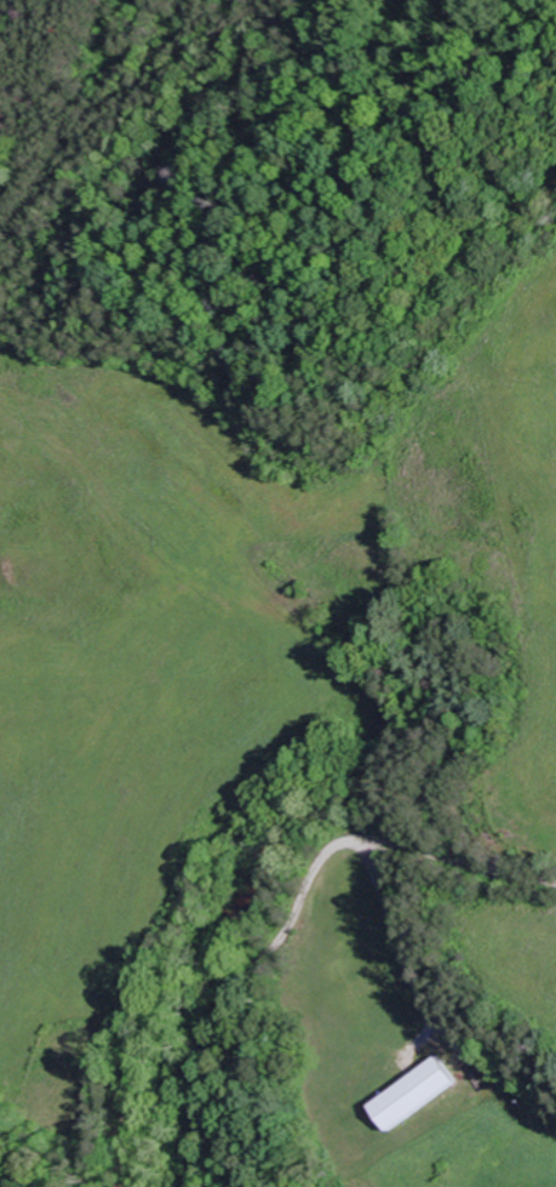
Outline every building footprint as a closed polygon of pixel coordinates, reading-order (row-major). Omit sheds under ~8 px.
[(459,1080),(439,1054),(376,1105),(396,1130),(459,1080)]
